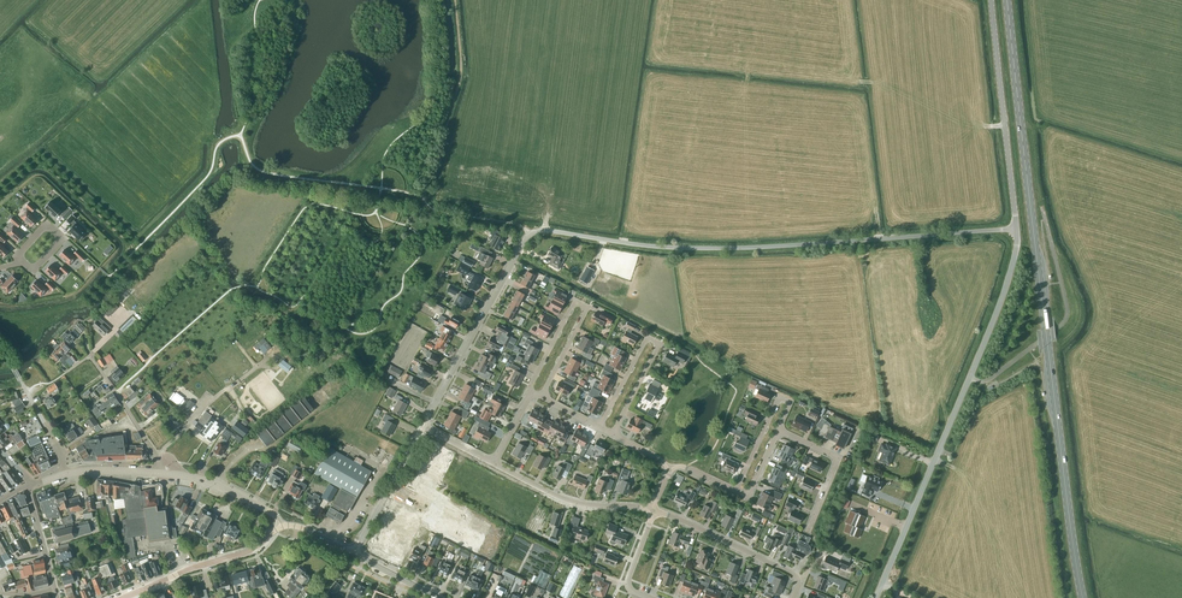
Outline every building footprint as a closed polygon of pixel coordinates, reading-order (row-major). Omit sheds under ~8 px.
[(51,201),(45,208),(56,218),(59,214),(61,215),(61,216),(64,219),(72,210),(69,207),(65,212),(62,209),(61,211),(51,201)] [(28,223),(32,227),(37,220),(31,214),(30,213),(32,211),(32,212),(35,209),(29,203),(26,206),(27,207),(26,209),(27,211),(21,217),(28,224),(28,223)] [(70,224),(73,226),(69,230),(80,240),(86,234),(75,224),(76,223),(74,220),(76,217),(73,214),(67,221),(70,224)] [(13,226),(7,233),(14,239),(18,242),(23,236),(17,230),(17,229),(16,228),(18,227),(21,224),(13,217),(10,220),(16,225),(14,226),(13,226)] [(505,240),(497,236),(499,232),(497,231),(492,230),(490,234),(492,235),(490,238),(492,240),(489,245),(498,250),(500,245),(501,246),(505,240)] [(7,240),(0,234),(0,239),(0,240),(0,254),(3,258),(9,251),(3,245),(2,244),(3,242),(4,243),(7,240)] [(493,258),(485,254),(484,253),(486,249),(481,247),(479,251),(480,252),(477,258),(481,260),(480,264),(488,268),(493,258)] [(563,262),(559,260),(563,253),(552,247),(548,255),(555,259),(554,261),(551,265),(559,269),(563,262)] [(72,255),(65,249),(59,255),(63,258),(63,259),(70,265),(76,258),(75,257),(77,255),(83,261),(86,258),(77,250),(74,253),(75,254),(73,255),(72,254),(72,255)] [(475,261),(465,256),(462,262),(472,267),(475,261)] [(482,279),(478,277),(474,275),(468,272),(470,268),(461,263),(457,270),(467,276),(466,278),(467,280),(468,281),(470,282),(468,286),(476,291),(482,279)] [(57,270),(51,264),(45,271),(49,274),(48,274),(55,281),(62,274),(61,273),(63,271),(66,275),(69,272),(63,266),(60,269),(61,269),(59,271),(58,270),(57,270)] [(588,267),(581,280),(587,283),(594,271),(588,267)] [(533,282),(536,276),(528,271),(524,278),(533,282)] [(0,284),(2,286),(1,286),(8,293),(15,286),(15,285),(19,281),(12,275),(6,282),(5,282),(4,283),(2,282),(3,281),(0,279),(0,285),(0,284)] [(529,288),(533,282),(524,278),(521,284),(529,288)] [(37,280),(31,286),(35,289),(34,290),(41,296),(48,289),(47,288),(48,287),(52,290),(55,287),(48,281),(46,284),(46,285),(45,286),(44,285),(43,286),(37,280)] [(563,305),(568,295),(555,288),(553,292),(556,293),(553,299),(563,305)] [(526,295),(520,292),(517,290),(514,297),(522,301),(526,295)] [(468,305),(472,299),(463,294),(460,293),(454,303),(465,309),(467,305),(468,305)] [(538,297),(530,293),(528,297),(535,301),(538,297)] [(519,307),(522,301),(514,297),(511,303),(519,307)] [(558,315),(563,305),(553,299),(549,305),(547,304),(545,308),(558,315)] [(119,307),(114,301),(103,312),(108,317),(119,307)] [(443,313),(445,309),(433,302),(430,306),(443,313)] [(516,314),(519,307),(511,303),(507,309),(516,314)] [(512,320),(516,314),(507,309),(504,315),(512,320)] [(596,312),(591,320),(602,326),(605,321),(610,324),(613,317),(602,311),(601,315),(596,312)] [(550,329),(555,319),(542,313),(541,317),(543,318),(540,324),(550,329)] [(139,322),(132,315),(118,328),(126,335),(139,322)] [(456,328),(460,321),(452,316),(449,321),(446,319),(446,318),(441,315),(438,321),(447,326),(448,324),(456,328)] [(108,330),(111,328),(100,318),(93,325),(104,335),(105,334),(107,335),(110,331),(108,330)] [(85,329),(78,322),(73,327),(80,334),(85,329)] [(626,342),(633,345),(638,337),(630,333),(632,330),(633,330),(635,326),(628,322),(626,326),(628,328),(627,331),(626,331),(621,341),(625,344),(626,342)] [(512,335),(507,333),(510,328),(499,323),(495,330),(499,332),(497,336),(509,341),(511,337),(512,335)] [(545,339),(550,329),(540,324),(537,330),(533,328),(531,332),(545,339)] [(448,343),(451,336),(447,334),(449,330),(445,328),(439,338),(448,343)] [(74,329),(67,336),(64,333),(61,335),(65,338),(64,339),(69,344),(79,335),(74,329)] [(512,343),(509,341),(497,336),(496,339),(492,337),(488,344),(498,350),(501,345),(505,348),(506,347),(509,348),(512,343)] [(598,344),(600,340),(594,337),(592,340),(583,336),(580,342),(591,347),(592,344),(595,346),(597,343),(598,344)] [(444,350),(448,343),(439,338),(434,349),(437,351),(439,347),(444,350)] [(264,339),(254,346),(257,350),(260,347),(263,345),(268,350),(271,348),(264,339)] [(536,356),(539,350),(531,345),(533,342),(527,339),(523,345),(528,348),(526,351),(536,356)] [(59,346),(66,353),(71,348),(64,341),(59,346)] [(593,349),(591,347),(580,342),(577,348),(585,352),(583,356),(591,360),(593,355),(591,354),(593,349)] [(66,353),(59,346),(55,350),(65,360),(66,361),(70,357),(66,353)] [(626,358),(624,357),(626,353),(615,347),(611,354),(614,355),(612,359),(623,364),(626,358)] [(68,362),(66,361),(65,360),(55,350),(50,355),(56,361),(60,358),(61,359),(60,360),(65,365),(68,362)] [(436,366),(440,359),(435,356),(436,356),(432,353),(428,351),(426,355),(430,357),(427,361),(436,366)] [(532,363),(536,356),(526,351),(524,355),(520,352),(516,359),(523,362),(525,359),(532,363)] [(682,364),(685,359),(689,361),(692,355),(686,351),(684,355),(678,352),(676,357),(668,352),(667,354),(668,355),(667,356),(666,356),(665,357),(663,357),(664,359),(663,361),(673,367),(677,360),(682,364)] [(147,358),(142,352),(138,355),(143,362),(147,358)] [(488,366),(488,367),(492,369),(498,358),(488,353),(486,356),(482,354),(478,361),(488,366)] [(107,364),(102,357),(98,360),(102,367),(107,364)] [(422,361),(414,357),(410,365),(414,367),(415,364),(419,366),(422,361)] [(568,365),(577,369),(579,365),(582,367),(585,361),(578,357),(576,361),(571,358),(568,365)] [(620,370),(623,364),(612,359),(609,365),(606,363),(603,368),(611,372),(613,367),(620,370)] [(283,360),(280,363),(289,370),(292,366),(283,360)] [(349,362),(347,360),(336,369),(337,371),(348,363),(349,362)] [(486,371),(488,367),(488,366),(478,361),(474,368),(482,372),(480,376),(488,380),(492,374),(486,371)] [(402,371),(389,364),(386,371),(398,378),(402,371)] [(524,375),(520,373),(518,372),(520,368),(512,364),(510,367),(515,370),(509,383),(517,387),(524,375)] [(429,378),(433,371),(425,366),(422,365),(420,368),(421,369),(418,374),(424,377),(425,376),(429,378)] [(574,376),(577,369),(568,365),(564,371),(569,374),(567,378),(574,381),(576,377),(574,376)] [(122,377),(125,374),(117,366),(110,371),(112,374),(109,377),(115,384),(122,377)] [(615,381),(609,378),(611,373),(603,370),(601,375),(601,377),(602,378),(601,381),(611,387),(615,381)] [(421,391),(425,384),(413,377),(410,375),(406,373),(402,381),(406,383),(408,378),(411,380),(409,385),(421,391)] [(141,380),(138,376),(133,381),(136,385),(141,380)] [(478,390),(480,387),(482,388),(484,384),(475,379),(471,386),(466,384),(463,391),(472,395),(475,389),(478,390)] [(751,379),(749,385),(754,388),(757,382),(751,379)] [(573,390),(575,386),(564,380),(562,383),(559,382),(555,389),(567,395),(570,388),(573,390)] [(662,395),(657,392),(658,388),(661,383),(654,380),(653,380),(654,380),(651,385),(650,384),(646,391),(647,392),(642,401),(643,402),(644,398),(651,402),(649,405),(650,405),(653,398),(659,401),(662,395)] [(608,393),(611,387),(601,381),(599,385),(594,382),(590,390),(599,394),(602,389),(608,393)] [(50,393),(58,388),(55,383),(47,388),(50,393)] [(755,396),(767,402),(770,395),(767,393),(769,389),(757,384),(755,388),(758,390),(755,396)] [(128,397),(134,392),(130,387),(124,392),(128,397)] [(396,390),(390,387),(386,394),(392,398),(396,390)] [(129,397),(131,400),(140,393),(137,390),(129,397)] [(596,399),(599,394),(590,390),(585,401),(600,409),(603,403),(596,399)] [(468,402),(472,395),(463,391),(459,397),(463,399),(461,403),(465,405),(464,408),(468,410),(471,403),(468,402)] [(54,392),(44,398),(45,399),(46,401),(44,402),(48,407),(49,407),(56,403),(54,399),(57,397),(54,392)] [(119,402),(115,396),(113,392),(107,396),(114,406),(119,402)] [(140,409),(154,397),(150,393),(137,405),(140,409)] [(401,415),(407,404),(401,401),(403,398),(396,394),(394,398),(399,401),(393,411),(401,415)] [(493,406),(502,412),(506,406),(501,403),(502,400),(493,395),(490,401),(488,401),(487,404),(493,407),(493,406)] [(108,410),(114,406),(107,396),(103,399),(105,402),(104,403),(108,410)] [(267,446),(314,409),(304,396),(256,433),(267,446)] [(151,411),(159,404),(154,397),(140,409),(146,416),(147,415),(149,417),(153,414),(151,411)] [(20,398),(11,401),(15,407),(22,403),(20,398)] [(183,408),(182,409),(188,413),(195,403),(190,399),(189,401),(183,408)] [(597,415),(600,409),(585,401),(583,405),(587,407),(586,409),(597,415)] [(108,410),(104,403),(99,406),(99,405),(100,404),(98,402),(96,404),(103,414),(108,410)] [(25,407),(22,403),(15,407),(13,408),(15,413),(16,412),(18,415),(24,411),(22,408),(25,407)] [(97,418),(103,414),(96,404),(93,406),(95,409),(92,411),(97,418)] [(492,414),(499,418),(502,412),(493,406),(493,407),(491,409),(488,408),(487,411),(483,409),(479,417),(488,422),(492,414)] [(745,411),(744,414),(747,415),(745,420),(756,425),(759,418),(756,416),(757,412),(754,410),(747,407),(745,411)] [(820,412),(811,407),(807,414),(816,419),(820,412)] [(534,422),(539,412),(533,409),(529,416),(525,414),(526,413),(525,413),(520,422),(527,425),(529,420),(534,422)] [(467,411),(465,414),(458,410),(456,414),(452,411),(448,418),(457,423),(461,416),(465,419),(469,412),(467,411)] [(198,422),(195,426),(201,430),(200,433),(204,436),(215,420),(211,417),(212,416),(206,411),(198,422)] [(544,418),(546,416),(539,412),(534,422),(537,424),(537,425),(537,428),(542,431),(548,420),(544,418)] [(382,431),(389,436),(396,425),(392,423),(394,418),(386,414),(382,420),(387,423),(382,431)] [(98,423),(93,416),(86,421),(91,428),(98,423)] [(626,427),(638,433),(642,425),(650,429),(653,425),(636,416),(634,420),(631,419),(626,427)] [(806,432),(810,422),(797,416),(794,421),(793,423),(792,425),(806,432)] [(204,436),(211,441),(223,426),(218,423),(221,419),(218,417),(215,420),(204,436)] [(832,427),(830,426),(831,424),(822,417),(816,425),(821,429),(818,435),(826,439),(826,438),(827,438),(831,440),(830,442),(843,449),(853,428),(844,424),(842,429),(837,427),(836,429),(832,428),(832,427)] [(110,421),(109,418),(100,424),(103,430),(112,424),(110,421)] [(454,429),(457,423),(448,418),(445,425),(449,427),(448,431),(455,434),(457,431),(454,429)] [(4,425),(0,420),(0,434),(7,429),(9,428),(9,426),(8,424),(6,424),(4,425)] [(555,434),(560,423),(554,420),(553,422),(548,420),(543,431),(548,434),(551,433),(552,432),(555,434)] [(237,421),(233,427),(244,436),(249,430),(237,421)] [(478,427),(473,436),(478,439),(479,437),(487,441),(491,433),(487,431),(489,427),(479,422),(476,426),(478,427)] [(80,427),(76,430),(75,428),(76,428),(73,423),(68,426),(71,429),(65,433),(71,442),(80,436),(79,435),(84,432),(80,427)] [(560,423),(555,434),(558,435),(558,436),(558,439),(564,442),(567,436),(569,431),(566,429),(567,427),(560,423)] [(222,445),(225,441),(226,442),(232,433),(226,428),(221,435),(224,438),(223,440),(222,438),(219,443),(214,451),(221,455),(226,447),(222,445)] [(577,443),(583,433),(576,429),(573,436),(569,434),(566,441),(571,443),(574,442),(574,441),(577,443)] [(7,436),(4,432),(0,435),(0,443),(3,447),(12,440),(15,444),(22,439),(17,433),(13,436),(12,434),(9,434),(7,436)] [(142,438),(138,432),(133,434),(137,441),(142,438)] [(589,436),(583,433),(577,443),(581,445),(580,445),(580,449),(582,449),(579,455),(583,456),(589,445),(585,443),(589,436)] [(126,446),(125,446),(123,434),(89,440),(76,448),(80,453),(83,459),(85,461),(98,460),(105,460),(113,460),(126,459),(126,446)] [(46,453),(41,441),(38,436),(27,441),(30,446),(35,458),(42,471),(51,466),(45,453),(46,453)] [(735,441),(733,446),(736,448),(735,451),(740,453),(741,450),(744,451),(747,444),(749,440),(747,440),(746,439),(741,437),(738,443),(735,441)] [(303,444),(292,438),(288,446),(299,452),(303,444)] [(25,445),(22,440),(15,444),(18,449),(25,445)] [(602,453),(607,445),(597,440),(594,446),(591,444),(586,453),(592,456),(594,452),(595,453),(598,452),(598,451),(602,453)] [(518,443),(512,454),(521,458),(525,451),(529,454),(533,447),(530,445),(528,448),(518,443)] [(791,456),(791,455),(794,449),(797,450),(798,447),(789,443),(788,446),(784,445),(781,451),(791,456)] [(889,464),(896,448),(886,444),(886,445),(882,444),(879,450),(883,452),(879,460),(889,464)] [(136,446),(136,445),(126,445),(126,446),(126,459),(137,459),(136,446)] [(143,445),(136,446),(137,459),(143,458),(148,459),(148,456),(151,456),(148,450),(143,451),(143,450),(143,445)] [(349,512),(371,471),(330,447),(315,473),(341,488),(333,503),(347,511),(349,512)] [(796,457),(791,455),(791,456),(781,451),(778,457),(782,459),(780,462),(789,466),(791,463),(796,457)] [(722,467),(734,473),(738,464),(729,460),(731,457),(724,453),(721,458),(726,460),(722,467)] [(270,464),(275,456),(271,454),(267,463),(270,464)] [(542,466),(546,468),(551,458),(547,456),(546,458),(539,454),(533,465),(540,469),(542,466)] [(813,459),(809,458),(810,457),(806,455),(802,463),(806,465),(808,460),(812,462),(809,467),(820,472),(821,469),(822,469),(823,467),(822,466),(824,464),(813,459)] [(274,467),(279,458),(275,456),(270,464),(274,467)] [(36,461),(31,464),(30,462),(27,458),(25,459),(35,475),(42,471),(36,461)] [(265,468),(267,465),(265,464),(266,463),(261,461),(259,464),(255,461),(249,471),(260,478),(264,471),(266,468),(265,468)] [(572,465),(568,463),(565,461),(563,464),(561,467),(558,465),(552,475),(559,479),(564,470),(568,472),(572,465)] [(786,475),(785,475),(788,469),(779,465),(777,468),(774,467),(771,473),(785,480),(786,475)] [(12,487),(20,483),(10,468),(3,473),(12,487)] [(630,487),(631,483),(627,482),(628,478),(627,477),(629,471),(622,468),(618,480),(622,481),(618,491),(626,494),(629,487),(630,487)] [(280,486),(286,476),(283,474),(283,473),(276,469),(274,471),(273,470),(267,481),(272,484),(277,487),(278,484),(280,486)] [(292,475),(292,476),(298,479),(302,473),(297,470),(296,469),(293,475),(292,475)] [(805,474),(797,471),(795,476),(802,479),(805,474)] [(12,487),(3,473),(0,475),(0,481),(6,491),(12,487)] [(782,483),(785,480),(771,473),(768,479),(771,481),(770,484),(779,489),(782,483)] [(677,474),(674,480),(681,484),(684,477),(677,474)] [(862,474),(859,480),(864,482),(863,486),(864,486),(861,493),(869,497),(872,489),(878,492),(882,482),(878,480),(879,478),(874,476),(873,478),(867,476),(862,474)] [(590,484),(593,476),(589,475),(587,480),(575,475),(572,484),(580,487),(579,487),(584,489),(586,483),(590,484)] [(606,489),(610,490),(614,481),(607,478),(606,481),(599,479),(594,491),(602,493),(605,486),(606,487),(606,489)] [(814,483),(804,478),(800,486),(811,491),(812,488),(813,487),(813,486),(813,485),(815,484),(814,483)] [(105,487),(105,480),(97,479),(97,496),(97,497),(99,497),(99,496),(101,496),(101,494),(102,494),(102,493),(105,493),(105,491),(106,487),(105,487)] [(113,488),(114,481),(105,480),(105,487),(106,487),(105,491),(105,493),(102,493),(102,494),(101,494),(101,496),(101,498),(106,498),(106,500),(109,500),(109,503),(111,503),(111,500),(110,500),(110,499),(109,499),(109,496),(112,495),(112,492),(113,488)] [(307,485),(302,482),(300,482),(300,484),(294,480),(292,483),(288,490),(289,492),(293,495),(294,497),(296,498),(297,497),(298,498),(303,489),(304,490),(307,485)] [(129,492),(130,484),(114,481),(113,488),(112,492),(112,495),(113,495),(113,499),(115,509),(125,507),(123,493),(124,491),(125,491),(129,492)] [(161,487),(163,487),(163,486),(162,485),(162,484),(161,484),(161,483),(160,483),(159,483),(158,483),(157,483),(158,484),(154,485),(154,484),(150,485),(140,487),(140,486),(130,484),(129,492),(125,491),(124,491),(123,493),(125,507),(126,517),(125,519),(122,520),(124,538),(122,539),(129,559),(135,556),(133,536),(135,536),(136,539),(140,539),(140,535),(148,534),(149,542),(177,538),(175,528),(170,528),(167,508),(162,508),(162,505),(163,498),(161,487)] [(338,488),(329,483),(322,497),(330,502),(338,488)] [(57,502),(55,495),(53,496),(50,489),(45,491),(42,492),(37,494),(40,502),(40,501),(44,513),(45,513),(46,516),(47,516),(47,517),(48,518),(49,518),(50,518),(54,517),(60,515),(61,515),(56,503),(57,502)] [(759,498),(770,503),(773,497),(779,500),(782,494),(774,490),(771,496),(762,492),(759,498)] [(691,501),(695,493),(692,491),(690,495),(686,493),(684,496),(677,493),(673,501),(680,504),(680,505),(684,507),(687,500),(691,501)] [(22,506),(28,504),(26,499),(24,492),(14,497),(23,516),(29,514),(26,507),(22,508),(22,506)] [(60,502),(67,500),(65,492),(55,495),(57,502),(60,511),(63,510),(60,502)] [(316,509),(321,500),(318,499),(320,496),(315,493),(313,496),(310,494),(305,503),(316,509)] [(63,510),(63,509),(64,510),(67,509),(69,515),(75,513),(83,510),(81,503),(79,496),(67,500),(60,502),(63,510)] [(19,520),(21,519),(18,514),(20,513),(14,497),(6,501),(15,520),(19,519),(19,520)] [(93,517),(92,511),(96,510),(93,497),(86,498),(88,511),(83,512),(85,519),(93,517)] [(192,507),(187,504),(188,502),(186,501),(186,500),(185,499),(186,498),(183,497),(182,498),(181,497),(180,499),(175,497),(171,504),(176,507),(176,506),(185,511),(183,515),(187,517),(188,514),(192,507)] [(769,506),(770,503),(759,498),(757,504),(771,510),(772,508),(769,506)] [(794,509),(797,502),(789,498),(786,505),(790,507),(788,512),(790,513),(788,519),(799,524),(802,516),(793,511),(794,508),(794,509)] [(850,501),(843,498),(840,506),(847,509),(850,501)] [(700,515),(703,516),(702,517),(706,519),(706,518),(707,518),(711,511),(714,513),(719,503),(714,501),(711,508),(705,505),(700,515)] [(0,505),(0,509),(6,521),(10,519),(11,522),(15,520),(13,517),(6,502),(0,505)] [(485,538),(492,525),(449,502),(442,515),(453,521),(458,524),(485,538)] [(345,515),(347,511),(333,503),(331,507),(330,507),(326,515),(333,519),(333,520),(340,523),(345,515)] [(202,522),(208,511),(202,508),(197,517),(193,514),(192,516),(202,522)] [(742,511),(738,509),(734,518),(726,515),(721,525),(729,529),(731,524),(735,526),(742,511)] [(771,514),(763,510),(761,514),(769,518),(771,514)] [(856,512),(855,512),(850,510),(845,523),(847,523),(844,532),(850,534),(850,536),(852,535),(858,538),(862,529),(860,528),(865,516),(860,514),(860,513),(859,512),(859,511),(858,511),(857,511),(856,511),(856,512)] [(216,519),(217,516),(208,511),(202,522),(211,527),(210,530),(211,531),(210,532),(211,532),(208,537),(212,540),(215,534),(220,537),(224,529),(225,526),(227,523),(223,521),(222,522),(216,519)] [(558,526),(562,514),(554,512),(550,523),(554,525),(553,527),(551,535),(558,537),(561,530),(557,528),(558,526)] [(419,527),(420,525),(403,517),(394,513),(386,529),(379,542),(388,546),(389,545),(393,547),(392,548),(405,555),(419,527)] [(753,513),(751,519),(758,523),(761,517),(753,513)] [(66,524),(72,522),(73,522),(72,515),(62,518),(64,524),(66,524)] [(584,540),(588,531),(577,527),(580,519),(573,517),(574,515),(573,515),(568,531),(569,530),(573,531),(572,536),(584,540)] [(197,531),(202,522),(192,516),(191,518),(195,521),(191,528),(197,531)] [(28,535),(21,519),(19,520),(19,519),(15,520),(23,538),(28,535)] [(59,530),(62,541),(75,537),(77,534),(79,535),(91,532),(89,524),(86,525),(85,521),(79,523),(80,526),(76,527),(75,528),(73,527),(73,526),(59,530)] [(197,531),(208,537),(211,532),(210,532),(211,531),(210,530),(211,527),(202,522),(197,531)] [(236,539),(241,530),(229,523),(227,528),(225,526),(224,529),(226,530),(224,533),(232,537),(231,538),(235,540),(235,539),(236,539)] [(623,544),(627,535),(616,531),(617,527),(609,524),(606,532),(614,535),(612,539),(611,540),(610,542),(610,543),(614,544),(615,544),(616,542),(623,544)] [(66,527),(65,525),(53,528),(54,531),(53,532),(56,543),(62,541),(59,530),(59,529),(66,527)] [(188,528),(183,525),(179,533),(183,535),(188,528)] [(758,536),(762,528),(758,527),(756,530),(752,529),(751,531),(743,527),(739,535),(750,540),(753,532),(755,533),(754,534),(758,536)] [(687,544),(689,539),(681,536),(682,535),(673,532),(669,543),(678,546),(679,541),(687,544)] [(777,547),(778,545),(782,537),(775,533),(772,539),(769,538),(768,539),(767,538),(765,538),(764,541),(765,542),(767,543),(765,547),(766,548),(769,550),(770,549),(771,550),(774,545),(777,547)] [(785,545),(790,535),(787,533),(781,544),(785,545)] [(436,548),(441,537),(435,534),(429,545),(436,548)] [(19,537),(18,535),(15,537),(16,539),(15,539),(23,554),(27,552),(20,537),(19,537)] [(808,544),(799,539),(794,548),(788,545),(783,556),(791,560),(792,557),(800,560),(803,554),(804,554),(805,554),(806,554),(807,553),(808,553),(809,552),(809,551),(810,551),(810,550),(810,549),(810,548),(810,547),(810,546),(809,545),(808,544)] [(8,545),(12,553),(16,551),(11,543),(8,545)] [(59,565),(73,561),(69,543),(58,546),(59,549),(56,550),(57,556),(57,559),(58,559),(59,565)] [(603,554),(606,547),(596,543),(594,551),(603,554)] [(423,552),(426,547),(421,544),(418,550),(414,548),(409,557),(417,561),(421,552),(423,552)] [(467,558),(471,552),(463,549),(460,555),(467,558)] [(701,550),(696,561),(701,563),(700,567),(707,570),(710,562),(711,559),(708,558),(710,553),(701,550)] [(430,567),(435,558),(431,557),(433,552),(430,551),(428,555),(423,563),(430,567)] [(442,573),(449,559),(452,553),(450,552),(445,562),(442,560),(439,565),(440,566),(437,571),(442,573)] [(615,566),(618,558),(614,556),(614,555),(607,552),(603,561),(615,566)] [(153,577),(149,568),(147,563),(148,562),(147,559),(149,558),(147,554),(138,557),(147,579),(153,577)] [(822,565),(821,568),(826,570),(827,567),(836,571),(838,567),(839,564),(846,567),(849,562),(841,559),(839,563),(826,557),(822,565)] [(32,568),(44,566),(43,559),(32,561),(33,564),(22,566),(24,576),(33,574),(32,568)] [(451,571),(453,566),(450,564),(452,560),(449,559),(442,573),(448,576),(450,571),(451,571)] [(152,561),(148,562),(150,567),(152,567),(155,576),(162,574),(158,564),(157,560),(153,562),(152,562),(152,561)] [(493,565),(487,562),(484,569),(490,572),(493,565)] [(735,574),(738,565),(731,562),(726,573),(731,575),(729,581),(735,583),(738,576),(735,574)] [(103,577),(115,573),(111,563),(98,568),(103,577)] [(128,583),(131,581),(128,573),(130,572),(129,569),(126,564),(122,566),(124,571),(123,572),(124,574),(120,576),(124,584),(125,584),(126,584),(128,583)] [(569,573),(572,576),(574,573),(577,575),(583,569),(576,564),(569,573)] [(457,580),(464,566),(462,565),(460,569),(456,567),(454,572),(454,573),(452,578),(457,580)] [(669,586),(673,575),(667,573),(669,567),(663,565),(658,576),(662,577),(663,576),(665,576),(662,584),(669,586)] [(34,575),(45,572),(44,566),(32,569),(34,575)] [(465,578),(468,573),(464,571),(466,567),(464,566),(457,580),(462,583),(465,578)] [(140,582),(146,579),(143,570),(140,571),(138,568),(135,569),(140,582)] [(265,578),(263,572),(261,573),(260,569),(257,570),(256,568),(255,569),(254,568),(252,568),(252,570),(251,570),(252,572),(251,572),(252,574),(250,574),(254,587),(265,584),(263,579),(265,578)] [(300,569),(299,569),(299,570),(297,568),(296,569),(294,571),(295,572),(296,573),(294,575),(293,575),(289,579),(291,580),(287,585),(289,587),(285,592),(292,597),(294,597),(301,588),(302,589),(305,584),(305,583),(309,579),(309,576),(308,576),(304,573),(304,572),(304,570),(302,569),(300,569)] [(62,577),(64,585),(65,584),(71,582),(75,581),(79,580),(78,575),(73,577),(72,573),(74,573),(73,569),(67,570),(69,574),(62,577)] [(465,584),(472,587),(480,570),(477,569),(474,576),(471,574),(470,576),(465,584)] [(546,586),(551,573),(541,569),(536,582),(546,586)] [(745,579),(752,582),(750,587),(754,588),(756,583),(757,584),(759,577),(755,575),(756,572),(749,569),(746,575),(742,573),(739,581),(744,583),(745,579)] [(480,578),(481,575),(481,576),(483,571),(480,570),(472,587),(478,590),(483,580),(480,578)] [(239,573),(242,583),(246,582),(246,581),(248,589),(251,588),(249,580),(249,581),(246,571),(239,573)] [(504,571),(503,574),(513,579),(515,576),(504,571)] [(772,583),(783,588),(786,581),(779,578),(781,574),(773,571),(771,575),(774,577),(772,583)] [(238,584),(242,583),(239,573),(232,575),(234,584),(237,592),(239,591),(238,587),(237,584),(238,584)] [(687,593),(691,581),(685,578),(686,575),(682,573),(679,580),(683,582),(680,590),(687,593)] [(48,587),(46,576),(43,577),(43,575),(38,576),(42,588),(48,587)] [(217,588),(217,591),(230,587),(227,575),(220,577),(220,579),(214,581),(216,588),(217,588)] [(597,595),(603,597),(608,584),(603,582),(604,578),(594,575),(592,579),(599,581),(595,591),(594,591),(592,592),(591,594),(592,596),(594,597),(596,596),(597,595)] [(835,583),(837,579),(828,575),(826,579),(818,576),(817,580),(818,581),(815,588),(823,591),(826,584),(829,585),(831,581),(835,583)] [(34,590),(42,588),(38,576),(35,577),(35,579),(32,580),(34,590)] [(111,590),(118,587),(113,576),(106,579),(111,590)] [(28,592),(34,590),(33,585),(32,585),(29,577),(24,579),(14,582),(16,588),(16,589),(26,586),(28,592)] [(91,587),(87,577),(83,578),(85,584),(84,584),(86,589),(81,591),(83,597),(90,597),(92,597),(90,594),(93,593),(91,587)] [(98,595),(105,592),(101,582),(100,578),(94,580),(94,579),(92,580),(94,585),(98,595)] [(272,593),(277,591),(270,578),(266,580),(272,593)] [(16,588),(14,582),(12,583),(11,579),(6,580),(7,583),(2,585),(4,591),(9,590),(16,588)] [(701,589),(704,582),(700,580),(698,584),(691,581),(687,593),(694,596),(695,592),(699,594),(701,589)] [(336,581),(332,586),(338,590),(341,586),(336,581)] [(75,593),(71,582),(65,584),(66,588),(64,588),(67,597),(77,597),(76,594),(75,593)] [(347,597),(349,597),(359,597),(362,595),(366,588),(354,582),(350,589),(351,590),(352,590),(351,593),(350,592),(347,597)] [(704,582),(701,589),(706,591),(703,597),(711,597),(714,590),(707,587),(709,583),(704,582)] [(776,596),(777,593),(780,594),(783,588),(772,583),(770,587),(766,586),(764,591),(776,596)] [(190,587),(193,597),(197,597),(200,597),(208,597),(206,589),(202,590),(201,584),(190,587)] [(520,586),(516,584),(513,590),(515,591),(514,594),(511,593),(508,597),(514,597),(520,586)] [(524,588),(525,586),(521,584),(520,586),(514,597),(520,597),(521,597),(518,596),(520,593),(521,594),(524,588)] [(536,586),(531,584),(525,595),(530,597),(536,586)] [(508,592),(506,591),(507,589),(497,585),(491,596),(495,597),(503,597),(504,596),(506,597),(508,592)] [(727,590),(722,589),(721,592),(714,590),(711,597),(719,597),(720,596),(724,597),(727,590)] [(725,597),(727,597),(734,597),(734,596),(731,595),(733,591),(728,590),(725,597)]
